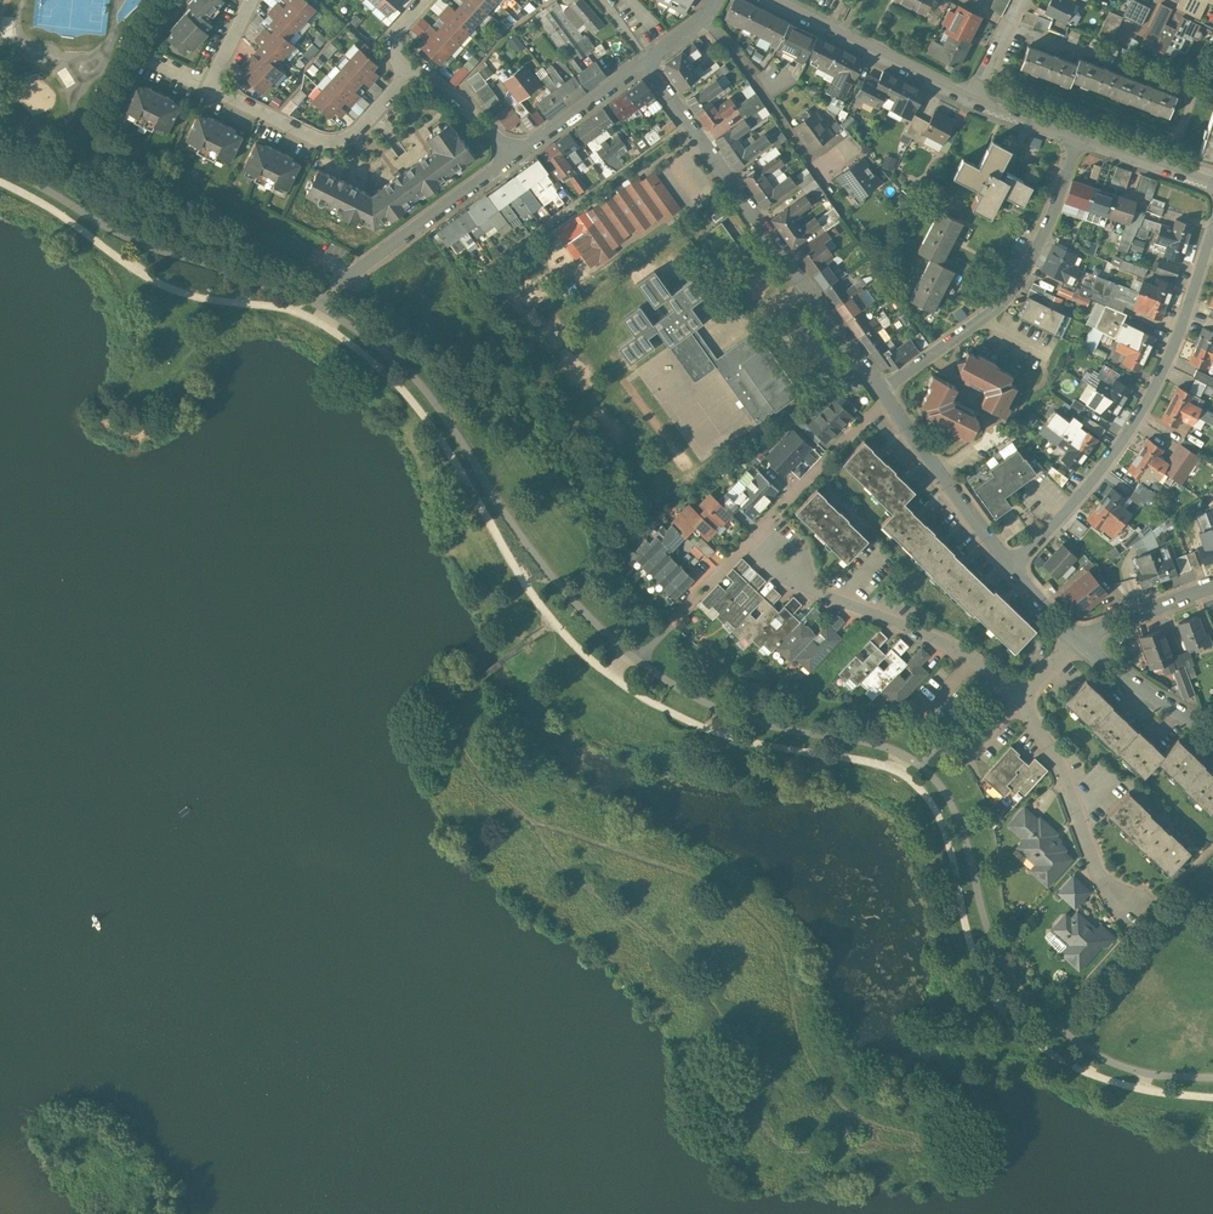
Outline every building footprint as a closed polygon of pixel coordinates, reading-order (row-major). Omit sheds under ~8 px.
[(188,4),(193,9),(167,37),(172,42),(170,44),(177,51),(180,48),(186,54),(192,46),(191,45),(204,31),(205,32),(212,24),(207,19),(211,14),(210,13),(216,7),(217,8),(224,0),(191,0),(188,4)] [(284,8),(278,3),(273,8),(296,29),(306,19),(285,0),(284,0),(288,4),(284,8)] [(306,0),(285,0),(306,19),(315,8),(306,0)] [(377,5),(388,15),(402,0),(382,0),(377,5)] [(473,0),(462,0),(464,2),(460,6),(477,22),(486,12),(473,0)] [(494,0),(473,0),(486,12),(496,2),(494,0)] [(583,38),(556,0),(536,13),(571,61),(577,56),(580,59),(592,50),(583,38)] [(582,0),(578,0),(571,7),(594,33),(604,24),(582,0)] [(684,11),(690,0),(663,0),(684,11)] [(726,17),(744,26),(753,6),(742,0),(735,0),(726,17)] [(916,11),(917,11),(922,0),(893,0),(916,11)] [(925,0),(922,0),(917,11),(925,15),(931,3),(925,0)] [(991,7),(1001,16),(1010,0),(994,0),(991,7)] [(1045,11),(1066,22),(1075,3),(1069,0),(1051,0),(1045,11)] [(1143,24),(1151,7),(1138,0),(1132,0),(1125,15),(1143,24)] [(1176,7),(1195,16),(1202,1),(1202,0),(1180,0),(1176,7)] [(532,1),(525,6),(529,12),(536,8),(532,1)] [(1202,1),(1195,16),(1198,18),(1203,8),(1204,5),(1204,4),(1204,3),(1204,2),(1202,1)] [(1176,29),(1170,26),(1171,26),(1165,23),(1171,12),(1170,9),(1170,7),(1161,2),(1142,42),(1175,57),(1178,51),(1186,55),(1194,38),(1197,39),(1200,38),(1202,34),(1201,30),(1198,29),(1201,24),(1182,16),(1176,29)] [(477,22),(460,6),(456,11),(450,6),(444,11),(468,32),(477,22)] [(753,6),(744,26),(761,35),(771,15),(753,6)] [(959,6),(955,14),(949,11),(944,22),(949,25),(946,31),(951,33),(951,32),(953,34),(967,41),(980,17),(959,6)] [(296,29),(273,8),(268,14),(274,19),(270,24),(293,45),(294,45),(288,39),(296,29)] [(468,32),(444,11),(439,17),(445,22),(441,27),(458,43),(468,32)] [(1123,16),(1109,11),(1096,37),(1110,43),(1123,16)] [(351,21),(357,26),(363,19),(357,14),(351,21)] [(789,24),(771,15),(761,35),(772,40),(770,44),(777,48),(789,24)] [(1050,20),(1038,15),(1034,27),(1046,31),(1050,20)] [(276,30),(272,34),(266,29),(261,34),(284,55),(293,45),(270,24),(276,30)] [(812,35),(789,24),(777,48),(776,51),(798,62),(812,35)] [(458,43),(441,27),(437,32),(431,26),(426,32),(449,53),(458,43)] [(449,53),(426,32),(421,37),(427,43),(422,48),(440,63),(449,53)] [(523,43),(515,33),(507,40),(515,49),(523,43)] [(284,55),(261,34),(256,40),(262,45),(258,50),(281,71),(275,65),(284,55)] [(953,34),(946,47),(934,41),(928,53),(957,67),(969,42),(967,41),(953,34)] [(839,49),(817,38),(807,58),(819,64),(818,68),(827,72),(839,49)] [(694,42),(680,52),(689,63),(702,54),(694,42)] [(310,58),(321,49),(315,43),(305,52),(310,58)] [(1177,95),(1079,58),(1077,64),(1029,46),(1021,67),(1069,85),(1071,79),(1169,115),(1177,95)] [(377,64),(360,49),(350,59),(374,81),(379,75),(373,69),(377,64)] [(864,62),(839,49),(827,72),(836,77),(838,74),(853,81),(853,80),(859,69),(860,69),(864,62)] [(281,71),(258,50),(257,50),(263,56),(259,60),(253,55),(248,60),(272,81),(281,71)] [(680,51),(665,62),(663,68),(678,89),(697,75),(689,63),(680,52),(680,51)] [(577,56),(571,61),(575,67),(582,62),(580,59),(577,56)] [(374,81),(350,59),(341,70),(358,85),(362,81),(368,86),(374,81)] [(272,81),(248,60),(243,66),(249,71),(245,76),(262,92),(272,81)] [(491,61),(479,69),(487,80),(498,72),(491,61)] [(579,73),(575,76),(586,91),(606,76),(595,61),(586,68),(579,73)] [(582,62),(575,67),(579,73),(586,68),(582,62)] [(798,62),(792,75),(798,81),(806,64),(804,63),(803,65),(798,62)] [(716,63),(700,74),(704,79),(720,68),(716,63)] [(508,65),(498,72),(504,80),(514,72),(508,65)] [(514,72),(504,80),(518,99),(519,101),(521,100),(536,88),(531,81),(534,78),(525,65),(514,72)] [(358,85),(341,70),(332,80),(355,101),(360,95),(354,90),(358,85)] [(566,82),(557,70),(549,75),(558,87),(566,82)] [(479,72),(468,80),(472,86),(483,77),(479,72)] [(903,82),(883,72),(877,85),(874,91),(886,97),(894,101),(903,82)] [(549,75),(547,74),(541,79),(551,93),(558,87),(549,75)] [(566,82),(558,87),(569,102),(586,91),(575,76),(574,76),(566,82)] [(483,77),(472,86),(476,91),(487,83),(483,77)] [(653,95),(642,79),(625,92),(636,107),(640,104),(643,108),(641,110),(646,116),(660,106),(653,95)] [(760,97),(747,79),(717,100),(711,104),(714,109),(728,99),(729,101),(741,92),(750,105),(751,104),(760,97)] [(856,95),(851,105),(858,109),(862,100),(871,82),(864,79),(862,84),(856,95)] [(355,101),(332,80),(322,90),(346,111),(340,105),(344,101),(350,107),(355,101)] [(862,84),(853,80),(853,81),(848,91),(856,95),(862,84)] [(715,81),(702,91),(707,98),(713,94),(720,89),(715,81)] [(877,85),(871,82),(862,100),(879,109),(886,97),(874,91),(877,85)] [(923,92),(903,82),(894,101),(903,105),(902,108),(903,109),(912,113),(923,92)] [(487,83),(476,91),(480,97),(491,89),(487,83)] [(144,88),(136,84),(124,109),(137,115),(134,121),(152,130),(155,124),(168,130),(180,105),(172,101),(173,99),(145,85),(144,88)] [(848,91),(835,84),(829,94),(834,97),(831,104),(842,110),(843,108),(849,110),(851,105),(856,95),(848,91)] [(551,93),(537,102),(548,118),(569,102),(558,87),(551,93)] [(307,94),(301,89),(291,100),(297,105),(307,94)] [(491,89),(480,97),(484,103),(495,94),(491,89)] [(701,89),(686,100),(697,115),(711,104),(707,98),(702,91),(701,89)] [(346,111),(322,90),(313,101),(330,116),(334,111),(341,117),(346,111)] [(625,92),(609,103),(621,119),(625,116),(628,121),(634,117),(637,115),(633,109),(636,107),(625,92)] [(495,94),(484,103),(488,108),(499,100),(495,94)] [(713,94),(707,98),(711,104),(717,100),(713,94)] [(521,100),(519,101),(518,99),(511,104),(521,118),(530,112),(521,100)] [(728,99),(714,109),(720,116),(734,106),(729,101),(728,99)] [(903,105),(894,101),(891,108),(900,113),(903,109),(902,108),(903,105)] [(711,104),(697,115),(706,128),(721,118),(714,109),(711,104)] [(750,105),(739,113),(743,120),(744,120),(751,115),(756,122),(761,118),(751,104),(750,105)] [(603,108),(589,118),(604,139),(610,134),(605,128),(614,122),(603,108)] [(442,111),(369,163),(350,154),(345,165),(325,155),(318,168),(339,179),(340,177),(346,181),(346,182),(369,194),(369,195),(374,195),(374,193),(395,178),(394,177),(400,172),(401,173),(435,149),(426,138),(449,122),(442,111)] [(954,121),(935,111),(929,123),(924,133),(927,135),(943,143),(954,121)] [(829,131),(816,112),(794,128),(807,146),(829,131)] [(208,116),(206,118),(198,114),(186,139),(199,146),(196,151),(215,160),(217,154),(230,161),(243,136),(235,132),(236,129),(208,116)] [(647,123),(640,114),(638,116),(637,115),(634,117),(637,122),(638,121),(642,127),(647,123)] [(751,115),(744,120),(749,127),(756,122),(751,115)] [(914,115),(904,134),(911,138),(921,119),(914,115)] [(1199,156),(1212,160),(1212,115),(1199,156)] [(634,117),(628,121),(629,122),(626,125),(629,128),(637,122),(634,117)] [(589,118),(575,128),(585,142),(594,136),(599,142),(604,139),(589,118)] [(921,119),(911,138),(923,144),(927,135),(924,133),(929,123),(921,119)] [(743,120),(730,130),(735,137),(749,127),(744,120),(743,120)] [(339,179),(318,168),(306,194),(319,200),(319,199),(324,201),(323,202),(337,209),(338,208),(342,210),(340,213),(357,221),(358,218),(363,220),(362,221),(374,227),(385,220),(384,218),(388,215),(391,219),(406,208),(403,205),(407,202),(408,203),(421,194),(420,193),(424,190),(426,193),(441,183),(439,179),(443,176),(443,178),(456,169),(455,167),(459,164),(460,166),(474,156),(449,122),(426,138),(435,149),(401,173),(400,172),(394,177),(395,178),(374,193),(374,195),(369,195),(369,194),(346,182),(346,181),(340,177),(339,179)] [(667,123),(656,131),(657,134),(661,138),(672,130),(667,123)] [(654,129),(645,135),(649,140),(657,134),(656,131),(654,129)] [(729,129),(714,139),(724,153),(739,142),(735,137),(730,130),(729,129)] [(829,131),(807,146),(811,151),(832,135),(829,131)] [(782,132),(771,140),(775,146),(787,138),(782,132)] [(569,133),(555,143),(564,157),(569,164),(575,159),(571,153),(579,147),(569,133)] [(746,145),(743,148),(750,157),(769,143),(762,133),(746,145)] [(614,139),(610,134),(604,139),(613,152),(614,151),(617,155),(622,151),(620,147),(625,144),(618,135),(614,139)] [(657,134),(649,140),(652,144),(661,138),(657,134)] [(862,148),(850,135),(836,146),(845,160),(862,148)] [(1028,135),(1022,161),(1036,164),(1041,137),(1028,135)] [(613,152),(604,139),(599,142),(602,147),(597,151),(603,159),(613,152)] [(293,157),(265,144),(264,146),(256,142),(243,167),(257,173),(254,179),(272,188),(275,182),(288,189),(300,164),(292,159),(293,157)] [(739,142),(724,153),(735,168),(750,157),(743,148),(739,142)] [(554,143),(540,153),(550,167),(564,157),(555,143),(554,143)] [(996,152),(987,147),(978,166),(962,158),(957,168),(965,173),(961,181),(979,191),(971,206),(981,211),(985,203),(994,207),(1001,193),(1013,199),(1017,191),(1026,195),(1031,185),(1000,169),(1011,150),(1000,144),(996,152)] [(789,167),(780,154),(772,159),(778,167),(764,177),(768,182),(782,172),(789,167)] [(886,154),(884,167),(896,169),(898,156),(886,154)] [(536,156),(526,164),(544,188),(550,184),(552,183),(545,173),(548,172),(536,156)] [(564,157),(550,167),(558,177),(567,171),(572,167),(569,164),(564,157)] [(581,168),(575,159),(569,164),(572,167),(576,172),(581,168)] [(772,159),(758,169),(764,177),(778,167),(772,159)] [(862,159),(838,177),(852,196),(860,191),(863,195),(880,183),(862,159)] [(1102,165),(1095,163),(1091,179),(1127,189),(1133,169),(1103,161),(1102,165)] [(544,188),(526,164),(517,171),(528,186),(529,185),(536,194),(544,188)] [(572,167),(567,171),(572,177),(577,174),(576,172),(572,167)] [(758,168),(743,179),(753,193),(768,182),(764,177),(758,169),(758,168)] [(528,186),(517,171),(507,178),(525,203),(533,197),(526,187),(528,186)] [(782,172),(768,182),(771,188),(786,177),(782,172)] [(810,172),(798,181),(802,188),(815,179),(810,172)] [(638,178),(613,196),(612,194),(586,213),(593,223),(580,232),(581,233),(572,239),(590,265),(600,259),(602,261),(615,252),(612,248),(625,239),(623,237),(635,229),(638,233),(662,215),(665,219),(679,209),(667,192),(666,193),(662,187),(663,187),(653,173),(640,182),(638,178)] [(586,187),(577,174),(572,177),(571,180),(580,192),(586,187)] [(786,177),(771,188),(778,196),(795,184),(788,176),(786,177)] [(525,203),(507,178),(496,185),(508,200),(510,199),(517,209),(519,207),(525,203)] [(815,179),(802,188),(813,202),(819,198),(813,189),(819,185),(815,179)] [(1093,186),(1072,179),(1064,201),(1086,208),(1093,186)] [(768,182),(753,193),(763,207),(778,196),(771,188),(768,182)] [(928,186),(921,183),(912,201),(918,206),(928,186)] [(563,202),(550,184),(544,188),(552,199),(557,206),(563,202)] [(508,200),(496,185),(486,192),(497,207),(505,217),(512,212),(505,202),(508,200)] [(1115,194),(1093,186),(1086,208),(1107,216),(1115,194)] [(544,188),(536,194),(544,205),(552,199),(544,188)] [(486,192),(476,199),(487,214),(497,207),(486,192)] [(1136,201),(1115,194),(1107,216),(1128,223),(1136,201)] [(541,208),(533,197),(525,203),(532,212),(533,213),(541,208)] [(803,197),(786,209),(792,217),(809,205),(803,197)] [(837,211),(829,198),(823,203),(829,212),(831,211),(838,221),(842,219),(837,211)] [(487,214),(476,199),(466,206),(478,222),(487,214)] [(532,212),(525,203),(519,207),(526,217),(532,212)] [(1162,209),(1149,203),(1146,210),(1159,216),(1162,209)] [(724,205),(710,215),(715,222),(729,212),(724,205)] [(478,222),(466,206),(456,213),(468,228),(469,227),(476,237),(485,231),(478,222)] [(505,217),(497,207),(487,214),(498,229),(508,222),(505,217)] [(786,208),(772,218),(782,232),(796,222),(792,217),(786,209),(786,208)] [(960,222),(939,210),(917,251),(931,259),(938,262),(943,254),(945,255),(958,230),(956,229),(960,222)] [(821,212),(799,227),(805,235),(827,220),(821,212)] [(456,213),(447,220),(465,245),(473,239),(466,229),(468,228),(456,213)] [(487,214),(478,222),(485,231),(485,232),(494,225),(497,229),(498,229),(487,214)] [(1192,225),(1174,219),(1172,227),(1169,237),(1186,242),(1192,225)] [(447,220),(435,228),(438,232),(447,244),(449,242),(457,252),(465,246),(465,245),(447,220)] [(796,222),(782,232),(791,245),(805,235),(799,227),(796,222)] [(721,223),(703,235),(720,258),(737,246),(721,223)] [(1172,227),(1160,223),(1157,233),(1169,237),(1172,227)] [(825,231),(807,244),(811,249),(821,242),(821,243),(830,237),(825,231)] [(447,244),(438,232),(432,236),(441,248),(447,244)] [(1169,237),(1157,233),(1154,242),(1166,246),(1169,237)] [(1131,247),(1143,251),(1146,241),(1134,237),(1131,247)] [(1186,242),(1169,237),(1166,246),(1163,253),(1181,259),(1186,242)] [(811,249),(800,257),(811,273),(832,259),(832,258),(821,243),(821,242),(811,249)] [(1055,244),(1043,270),(1063,280),(1060,287),(1072,292),(1074,292),(1083,270),(1079,269),(1078,271),(1070,268),(1076,254),(1055,244)] [(838,254),(832,258),(833,258),(832,259),(836,265),(842,260),(838,254)] [(832,259),(811,273),(823,289),(838,278),(831,268),(836,265),(832,259)] [(938,262),(931,259),(909,299),(933,311),(933,310),(931,310),(935,302),(937,303),(950,278),(948,277),(951,271),(953,271),(954,270),(938,262)] [(1147,269),(1122,259),(1118,267),(1144,277),(1147,269)] [(468,271),(459,260),(454,264),(462,275),(468,271)] [(1178,268),(1160,262),(1156,272),(1175,279),(1178,268)] [(654,270),(637,282),(655,306),(666,298),(674,308),(653,323),(640,306),(623,318),(635,335),(618,347),(630,364),(654,346),(648,337),(657,330),(669,347),(695,328),(703,322),(691,306),(707,294),(695,277),(671,294),(654,270)] [(1078,291),(1089,295),(1097,274),(1087,270),(1078,291)] [(1139,292),(1098,276),(1093,288),(1095,289),(1095,287),(1111,294),(1110,295),(1135,304),(1133,308),(1145,313),(1151,297),(1139,292)] [(838,278),(823,289),(834,305),(855,290),(865,284),(861,278),(845,289),(838,278)] [(1173,288),(1157,281),(1154,288),(1151,297),(1167,303),(1173,288)] [(1046,288),(1034,283),(1028,295),(1030,296),(1040,301),(1046,288)] [(1154,288),(1143,283),(1139,292),(1151,297),(1154,288)] [(1072,292),(1060,287),(1058,292),(1069,297),(1072,292)] [(1111,294),(1095,287),(1095,289),(1090,299),(1106,306),(1110,295),(1111,294)] [(855,290),(834,305),(846,321),(861,310),(853,299),(859,295),(855,290)] [(1090,299),(1074,292),(1071,299),(1087,306),(1090,299)] [(1040,301),(1030,296),(1019,316),(1055,334),(1064,313),(1040,301)] [(1167,303),(1151,297),(1145,313),(1145,314),(1161,320),(1167,303)] [(861,310),(846,321),(857,337),(878,322),(891,313),(887,307),(868,321),(861,310)] [(1125,318),(1104,308),(1095,328),(1103,333),(1120,341),(1124,333),(1127,327),(1122,325),(1125,318)] [(1207,317),(1204,325),(1212,329),(1212,320),(1207,317)] [(878,322),(857,337),(868,352),(883,342),(876,331),(882,327),(878,322)] [(1139,332),(1127,326),(1127,327),(1124,333),(1136,338),(1139,332)] [(1092,327),(1081,347),(1093,353),(1103,333),(1095,328),(1092,327)] [(695,328),(669,347),(695,382),(716,367),(715,366),(716,366),(712,361),(717,358),(695,328)] [(1203,328),(1196,346),(1212,352),(1212,350),(1212,332),(1203,328)] [(755,331),(737,344),(740,348),(716,366),(715,366),(716,367),(757,423),(775,410),(800,392),(765,344),(755,331)] [(1155,339),(1139,331),(1139,332),(1136,338),(1132,346),(1148,354),(1155,339)] [(1136,338),(1124,333),(1120,341),(1132,346),(1136,338)] [(1132,346),(1120,341),(1116,350),(1127,355),(1132,346)] [(883,342),(868,352),(880,369),(887,364),(901,354),(897,348),(890,352),(883,342)] [(905,342),(897,348),(901,354),(902,353),(909,348),(905,342)] [(737,344),(717,358),(712,361),(716,366),(740,348),(737,344)] [(1148,354),(1132,346),(1127,355),(1123,364),(1139,371),(1148,354)] [(1212,352),(1196,346),(1190,362),(1206,368),(1209,360),(1212,352)] [(1012,374),(993,364),(993,366),(976,357),(977,356),(967,351),(964,358),(957,360),(961,374),(985,386),(983,390),(986,391),(980,403),(1000,413),(1005,404),(1006,404),(1015,386),(1011,383),(1009,378),(1012,374)] [(901,354),(887,364),(891,370),(906,359),(902,353),(901,354)] [(1210,377),(1197,371),(1193,378),(1207,384),(1210,377)] [(976,415),(952,403),(954,399),(950,397),(956,386),(936,376),(932,385),(931,385),(921,403),(926,406),(927,411),(925,415),(943,425),(944,424),(960,432),(960,433),(969,438),(973,431),(980,428),(976,415)] [(1112,386),(1101,379),(1096,388),(1106,395),(1112,386)] [(1112,386),(1106,395),(1122,404),(1131,388),(1117,379),(1112,386)] [(1200,399),(1179,387),(1170,404),(1185,412),(1196,417),(1201,409),(1196,406),(1200,399)] [(1096,388),(1095,388),(1087,402),(1097,409),(1106,395),(1096,388)] [(1097,409),(1097,410),(1112,420),(1122,404),(1106,395),(1097,409)] [(834,399),(822,412),(838,428),(851,415),(841,405),(834,399)] [(841,405),(851,415),(857,409),(847,399),(841,405)] [(1185,412),(1170,404),(1161,419),(1177,427),(1181,420),(1185,412)] [(1201,408),(1201,409),(1196,417),(1203,421),(1212,426),(1212,414),(1201,408)] [(822,412),(809,425),(822,437),(826,441),(838,428),(822,412)] [(1196,417),(1185,412),(1181,420),(1199,429),(1203,421),(1196,417)] [(1065,419),(1063,423),(1051,415),(1045,424),(1062,436),(1072,444),(1083,429),(1079,426),(1082,422),(1073,416),(1069,422),(1065,419)] [(1105,430),(1092,421),(1088,427),(1100,437),(1105,430)] [(822,437),(809,425),(804,430),(817,442),(822,437)] [(793,429),(766,456),(784,474),(810,447),(793,429)] [(1083,429),(1072,444),(1087,454),(1098,439),(1084,429),(1083,429)] [(1062,436),(1053,430),(1051,433),(1059,439),(1062,436)] [(1072,444),(1062,436),(1059,439),(1056,444),(1067,452),(1072,444)] [(934,531),(925,523),(911,510),(911,509),(904,501),(915,490),(895,471),(895,470),(887,462),(886,462),(872,449),(873,448),(864,440),(843,461),(873,490),(872,491),(893,511),(881,522),(911,552),(931,572),(930,573),(954,595),(956,597),(966,608),(972,613),(973,611),(974,611),(1005,642),(1014,650),(1035,628),(994,589),(993,591),(953,553),(953,552),(933,532),(934,531)] [(1163,449),(1149,440),(1138,455),(1152,465),(1158,456),(1163,449)] [(1196,446),(1184,440),(1181,446),(1193,452),(1196,446)] [(1087,454),(1072,444),(1067,452),(1062,458),(1075,469),(1087,454)] [(1181,445),(1168,463),(1158,456),(1152,465),(1163,472),(1173,479),(1180,484),(1199,456),(1193,452),(1181,446),(1181,445)] [(993,473),(973,487),(995,516),(1011,505),(1004,495),(1036,473),(1025,457),(1023,458),(1017,449),(989,468),(993,473)] [(1152,465),(1138,455),(1128,470),(1142,479),(1148,472),(1152,465)] [(1163,472),(1152,465),(1148,472),(1158,479),(1163,472)] [(1068,478),(1052,466),(1048,472),(1062,486),(1068,478)] [(739,479),(745,485),(754,476),(747,470),(739,479)] [(779,489),(759,470),(758,471),(759,471),(754,476),(745,485),(765,504),(770,499),(770,498),(779,489)] [(1173,479),(1163,472),(1158,479),(1168,486),(1173,479)] [(1153,492),(1141,482),(1135,490),(1147,499),(1153,492)] [(765,504),(745,485),(745,486),(746,487),(733,500),(732,500),(738,506),(751,518),(759,510),(765,504)] [(1112,488),(1100,504),(1114,514),(1121,505),(1122,506),(1126,500),(1112,488)] [(839,511),(825,497),(817,489),(795,511),(826,540),(825,541),(846,561),(867,539),(847,520),(848,519),(839,510),(839,511)] [(1147,499),(1135,490),(1129,497),(1142,506),(1147,499)] [(701,503),(705,508),(699,514),(689,504),(672,523),(685,536),(696,524),(701,529),(699,531),(707,538),(715,530),(713,527),(719,521),(721,523),(731,513),(718,500),(711,493),(701,503)] [(733,500),(726,493),(718,500),(732,513),(738,506),(732,500),(733,500)] [(1100,504),(1086,520),(1110,540),(1124,523),(1114,514),(1100,504)] [(1122,506),(1121,505),(1114,514),(1124,523),(1131,514),(1122,506)] [(1203,513),(1196,515),(1202,532),(1200,533),(1205,545),(1212,542),(1212,532),(1212,528),(1205,511),(1203,513)] [(1171,517),(1163,522),(1167,528),(1174,525),(1171,517)] [(1080,536),(1088,526),(1078,518),(1069,527),(1080,536)] [(666,528),(662,524),(653,533),(669,548),(675,541),(676,542),(683,534),(685,536),(672,523),(666,528)] [(1142,537),(1134,531),(1124,545),(1128,547),(1133,544),(1142,537)] [(1152,531),(1142,537),(1149,553),(1159,550),(1152,531)] [(714,550),(701,537),(694,544),(707,557),(714,550)] [(1142,537),(1133,544),(1138,557),(1140,557),(1149,553),(1142,537)] [(691,581),(647,538),(631,554),(653,575),(675,598),(691,581)] [(1199,547),(1205,564),(1212,561),(1212,542),(1205,545),(1199,547)] [(1062,543),(1043,565),(1057,578),(1076,556),(1062,543)] [(1159,550),(1149,553),(1153,565),(1163,561),(1159,550)] [(1194,551),(1186,554),(1191,569),(1199,566),(1194,551)] [(1149,553),(1140,557),(1144,568),(1153,565),(1149,553)] [(741,558),(732,567),(740,576),(750,566),(741,558)] [(1163,561),(1153,565),(1159,581),(1177,574),(1171,558),(1163,561)] [(1102,574),(1090,560),(1083,566),(1087,571),(1088,571),(1096,580),(1102,574)] [(1144,568),(1136,571),(1142,587),(1159,581),(1153,565),(1144,568)] [(717,583),(700,601),(708,609),(712,606),(719,613),(733,598),(741,589),(748,583),(740,576),(732,567),(725,574),(732,581),(724,590),(717,583)] [(1087,571),(1063,591),(1063,594),(1068,599),(1067,600),(1066,603),(1069,607),(1073,607),(1074,606),(1079,613),(1105,591),(1096,580),(1088,571),(1087,571)] [(757,573),(748,583),(755,590),(765,580),(757,573)] [(739,604),(733,598),(719,613),(716,616),(724,624),(727,620),(734,627),(749,612),(757,604),(763,597),(755,590),(748,583),(741,589),(748,595),(739,604)] [(773,587),(763,597),(771,605),(780,595),(773,587)] [(755,619),(749,612),(734,627),(731,630),(739,638),(742,634),(750,642),(752,640),(770,621),(778,613),(778,612),(771,605),(763,597),(757,604),(763,610),(755,619)] [(793,597),(784,606),(792,614),(801,604),(793,597)] [(776,628),(770,621),(752,640),(760,647),(763,644),(770,651),(775,647),(800,621),(799,621),(792,614),(784,606),(778,612),(778,613),(784,619),(776,628)] [(814,606),(804,616),(807,619),(812,623),(821,613),(814,606)] [(845,621),(837,613),(827,623),(835,631),(845,621)] [(1196,615),(1178,622),(1189,651),(1210,643),(1206,633),(1203,634),(1196,615)] [(800,621),(775,647),(790,662),(794,657),(811,640),(816,635),(812,631),(813,630),(807,625),(806,626),(803,623),(800,620),(799,621),(800,621)] [(818,647),(811,640),(794,657),(803,665),(806,662),(813,669),(842,638),(835,631),(827,623),(820,631),(827,638),(818,647)] [(1161,629),(1140,637),(1151,668),(1161,664),(1165,673),(1172,671),(1175,669),(1171,657),(1172,657),(1161,629)] [(879,630),(870,639),(878,647),(887,638),(879,630)] [(900,638),(891,648),(899,656),(909,646),(900,638)] [(862,661),(855,655),(838,673),(846,680),(849,677),(857,685),(877,663),(885,654),(881,650),(879,653),(875,650),(878,647),(870,639),(864,646),(870,653),(862,661)] [(907,663),(881,690),(889,698),(892,695),(900,703),(929,672),(921,665),(930,655),(922,647),(907,663)] [(877,663),(857,685),(860,682),(867,689),(870,686),(878,693),(881,690),(907,663),(899,656),(891,648),(885,654),(892,661),(884,670),(877,663)] [(1189,651),(1180,653),(1184,665),(1185,667),(1194,664),(1189,651)] [(1180,653),(1172,657),(1171,657),(1175,669),(1184,665),(1180,653)] [(1184,665),(1175,669),(1172,671),(1182,699),(1195,694),(1185,667),(1184,665)] [(1178,739),(1164,754),(1138,729),(1137,730),(1111,705),(1112,705),(1086,679),(1065,701),(1084,720),(1091,725),(1091,726),(1109,746),(1116,752),(1117,751),(1143,776),(1156,763),(1158,762),(1183,786),(1182,787),(1209,812),(1212,807),(1212,774),(1204,765),(1205,764),(1178,739)] [(1019,753),(1010,745),(982,776),(1003,796),(1010,789),(1015,793),(1018,789),(1024,794),(1047,769),(1034,758),(1028,765),(1017,755),(1019,753)] [(1168,832),(1149,813),(1149,812),(1129,792),(1108,814),(1128,833),(1127,834),(1148,854),(1149,853),(1169,873),(1190,851),(1169,831),(1168,832)] [(1038,822),(1024,810),(1011,825),(1027,839),(1020,847),(1028,854),(1033,854),(1041,861),(1033,870),(1047,883),(1069,859),(1061,851),(1063,849),(1050,838),(1054,833),(1040,820),(1038,822)] [(1171,875),(1176,880),(1186,869),(1181,864),(1171,875)] [(1088,891),(1073,877),(1060,892),(1074,906),(1088,891)] [(1085,921),(1077,913),(1071,920),(1068,918),(1062,919),(1056,925),(1057,931),(1063,936),(1068,936),(1073,941),(1064,950),(1072,957),(1070,959),(1079,967),(1098,945),(1090,938),(1097,930),(1096,930),(1091,930),(1085,925),(1085,921)] [(1114,937),(1101,926),(1097,930),(1090,938),(1098,945),(1107,945),(1114,937)]
